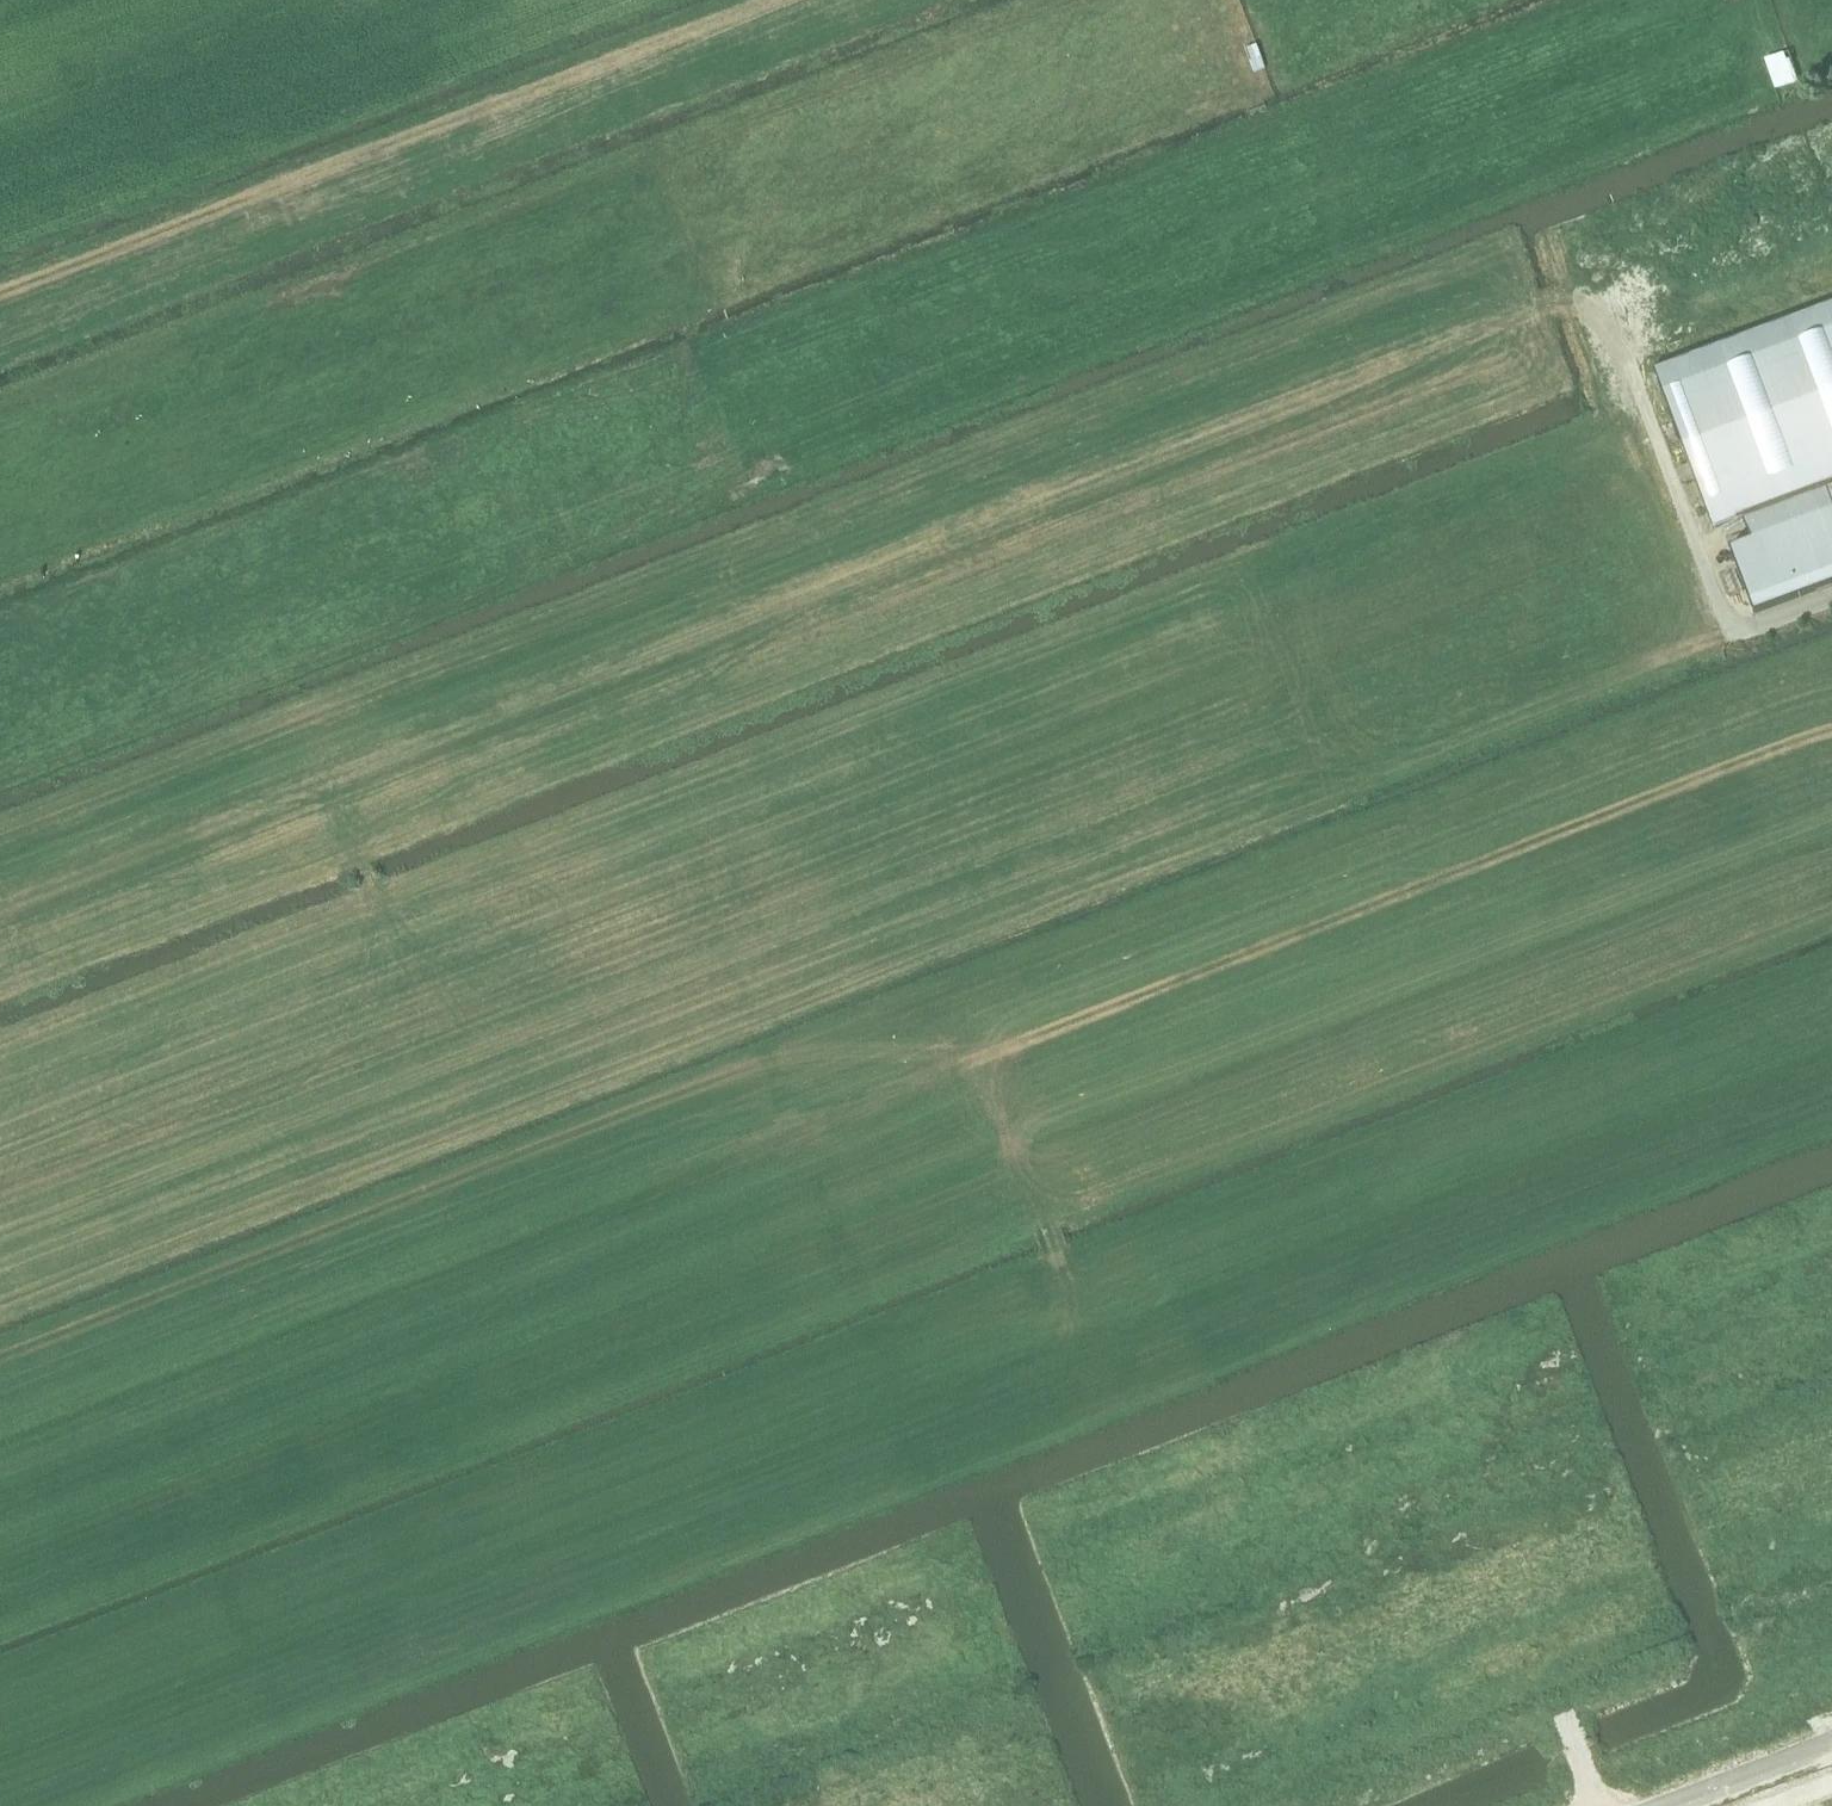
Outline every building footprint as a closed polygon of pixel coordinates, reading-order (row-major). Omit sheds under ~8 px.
[(1654,368),(1714,529),(1743,518),(1751,539),(1730,547),(1755,613),(1831,584),(1831,302),(1654,368)]
